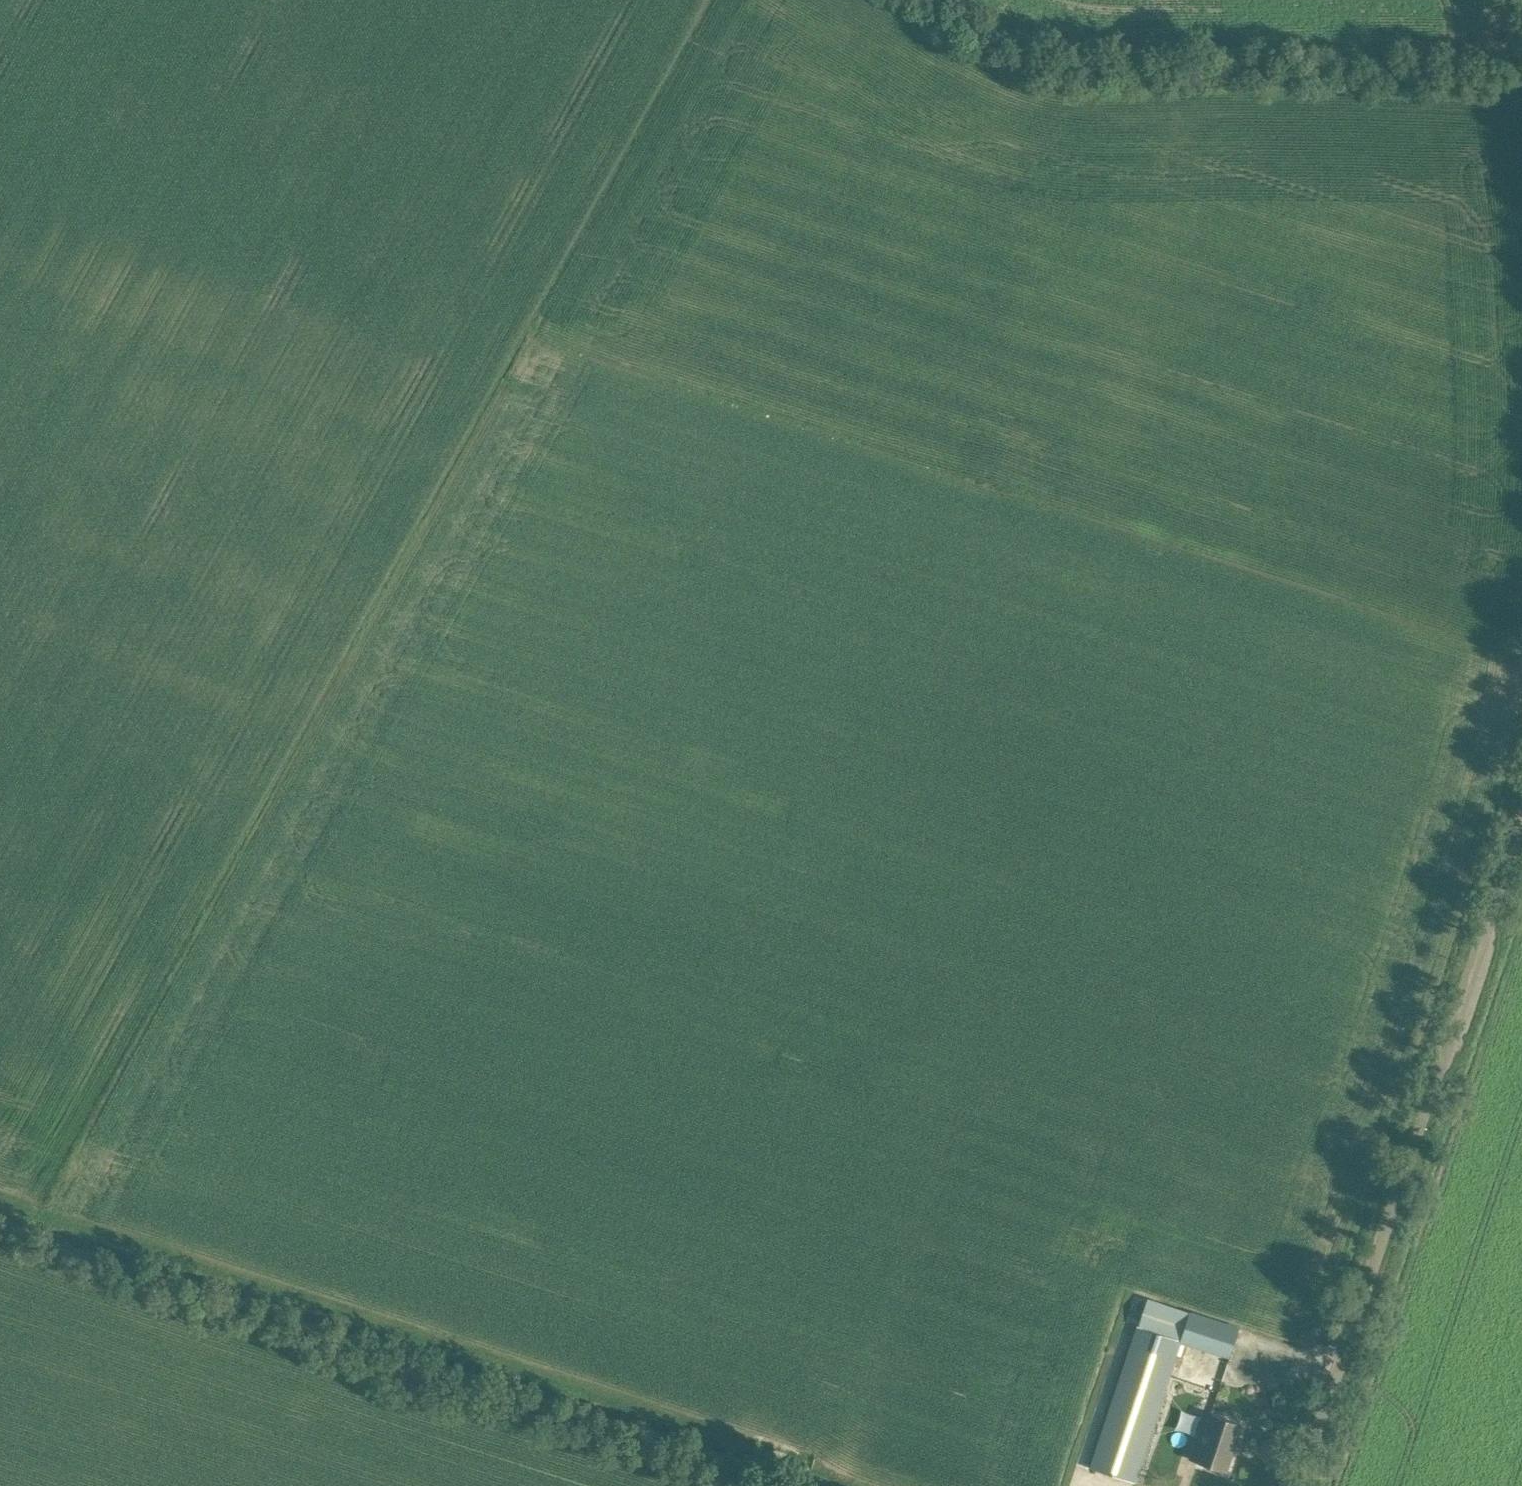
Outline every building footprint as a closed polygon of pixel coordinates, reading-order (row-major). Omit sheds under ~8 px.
[(1148,1298),(1091,1468),(1115,1475),(1134,1482),(1181,1341),(1230,1356),(1239,1328),(1148,1298)] [(1196,1441),(1191,1458),(1226,1470),(1242,1424),(1211,1413),(1201,1443),(1196,1441)]
